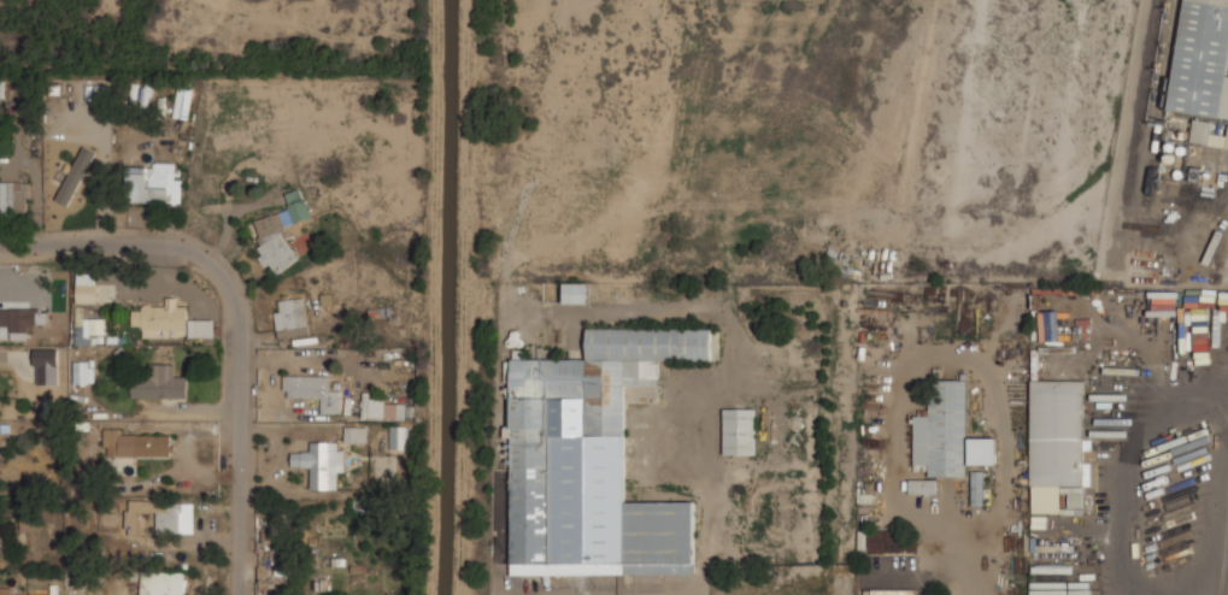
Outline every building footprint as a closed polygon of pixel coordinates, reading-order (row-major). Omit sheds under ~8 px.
[(1169,112),(1227,121),(1227,77),(1227,0),(1185,0),(1169,112)] [(188,119),(194,89),(179,86),(173,116),(188,119)] [(56,200),(69,207),(95,152),(82,145),(56,200)] [(183,204),(183,179),(171,179),(171,166),(128,165),(127,202),(183,204)] [(0,182),(0,213),(27,212),(27,181),(0,182)] [(253,220),(268,267),(272,266),(274,272),(298,265),(286,228),(313,219),(302,188),(286,194),(290,208),(253,220)] [(78,302),(100,302),(100,273),(78,273),(78,302)] [(589,304),(589,283),(565,283),(565,304),(589,304)] [(188,337),(188,306),(180,306),(180,298),(165,298),(165,307),(133,307),(133,326),(143,326),(143,337),(188,337)] [(276,300),(277,337),(310,336),(307,298),(276,300)] [(11,324),(11,339),(28,340),(28,309),(0,308),(0,324),(11,324)] [(103,335),(104,319),(90,318),(90,334),(103,335)] [(213,319),(189,319),(189,338),(214,337),(213,319)] [(75,344),(92,344),(92,324),(75,324),(75,344)] [(511,573),(694,576),(695,503),(624,502),(625,385),(659,385),(659,361),(712,361),(712,330),(589,329),(588,360),(527,359),(527,352),(512,352),(511,436),(512,436),(511,573)] [(36,384),(57,385),(58,349),(36,349),(36,384)] [(74,384),(94,383),(94,360),(73,360),(74,384)] [(188,397),(188,376),(176,376),(176,364),(146,364),(146,376),(133,376),(133,397),(188,397)] [(330,375),(284,376),(284,400),(321,399),(321,414),(342,413),(342,388),(330,388),(330,375)] [(929,477),(966,477),(968,381),(932,381),(932,414),(915,414),(913,470),(929,470),(929,477)] [(1033,513),(1060,513),(1060,485),(1091,485),(1091,465),(1085,465),(1085,381),(1032,381),(1033,513)] [(415,400),(363,400),(363,419),(415,419),(415,400)] [(725,456),(756,456),(756,410),(725,410),(725,456)] [(390,448),(410,448),(410,425),(390,425),(390,448)] [(346,426),(345,442),(368,443),(369,426),(346,426)] [(174,432),(105,432),(105,456),(174,456),(174,432)] [(997,438),(969,438),(969,465),(997,465),(997,438)] [(293,453),(293,466),(311,466),(310,489),(343,489),(345,442),(307,441),(307,453),(293,453)] [(983,472),(973,472),(973,506),(983,506),(983,472)] [(938,481),(911,481),(911,494),(938,494),(938,481)] [(127,534),(184,535),(184,501),(127,500),(127,534)] [(186,571),(141,571),(141,594),(186,594),(186,571)]
